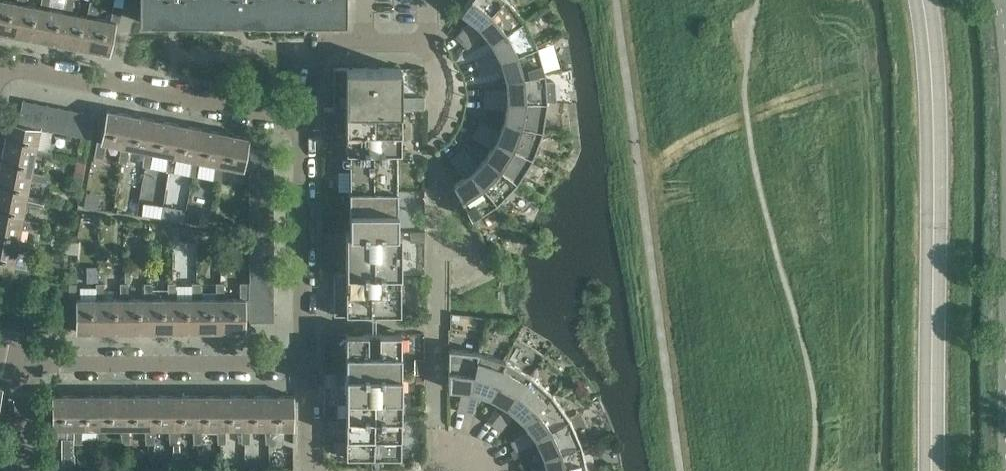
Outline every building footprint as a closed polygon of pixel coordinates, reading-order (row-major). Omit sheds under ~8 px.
[(14,34),(20,3),(24,3),(25,0),(16,0),(16,2),(8,0),(0,0),(0,32),(14,34)] [(20,3),(14,34),(38,39),(44,7),(48,8),(49,0),(41,0),(40,6),(24,3),(20,3)] [(38,39),(62,43),(67,11),(72,12),(73,0),(65,0),(63,11),(48,8),(44,7),(38,39)] [(90,0),(89,0),(86,15),(72,12),(67,11),(62,43),(85,48),(91,16),(95,17),(97,1),(93,1),(90,0)] [(140,20),(160,20),(209,20),(209,0),(140,0),(140,20)] [(209,20),(277,20),(277,0),(209,0),(209,20)] [(277,20),(346,20),(346,0),(277,0),(277,20)] [(461,11),(471,19),(456,35),(462,41),(502,0),(468,0),(461,11)] [(462,41),(468,47),(483,31),(491,40),(523,19),(508,0),(502,0),(462,41)] [(121,6),(113,4),(110,20),(95,17),(91,16),(85,48),(109,53),(115,21),(119,22),(121,6)] [(476,59),(479,67),(537,44),(523,19),(491,40),(497,51),(476,59)] [(537,44),(479,67),(482,75),(503,67),(506,78),(544,72),(537,44)] [(334,67),(333,107),(333,109),(345,109),(345,150),(349,150),(349,190),(397,190),(397,151),(401,151),(401,67),(334,67)] [(485,89),(484,98),(546,101),(555,101),(553,80),(545,81),(544,72),(506,78),(507,90),(485,89)] [(546,101),(484,98),(484,106),(506,107),(504,120),(542,129),(546,101)] [(23,99),(18,123),(31,126),(35,102),(23,99)] [(35,102),(31,126),(40,127),(43,127),(47,104),(35,102)] [(47,104),(43,127),(55,130),(59,106),(47,104)] [(59,106),(55,130),(66,132),(70,108),(59,106)] [(70,108),(66,132),(79,134),(83,111),(70,108)] [(94,156),(102,157),(106,142),(120,145),(124,145),(131,114),(106,109),(100,140),(97,140),(94,156)] [(83,111),(79,134),(90,137),(95,113),(83,111)] [(124,145),(120,145),(118,161),(126,162),(129,147),(144,149),(148,150),(154,118),(131,114),(124,145)] [(144,149),(142,165),(149,167),(152,151),(168,154),(171,155),(178,123),(154,118),(148,150),(144,149)] [(480,121),(476,129),(532,157),(542,129),(504,120),(500,131),(480,121)] [(40,127),(31,126),(18,123),(8,121),(3,146),(35,152),(35,156),(50,158),(52,150),(36,147),(40,127)] [(171,155),(168,154),(166,170),(173,171),(176,156),(191,158),(195,160),(201,128),(178,123),(171,155)] [(195,160),(191,158),(189,174),(197,176),(200,160),(215,163),(219,164),(225,132),(201,128),(195,160)] [(532,157),(476,129),(473,136),(492,146),(486,157),(516,181),(532,157)] [(219,164),(215,163),(214,174),(213,179),(220,180),(223,165),(244,168),(244,163),(247,146),(249,137),(225,132),(219,164)] [(3,146),(0,164),(0,169),(31,175),(30,180),(46,181),(47,174),(32,171),(35,156),(35,152),(3,146)] [(247,146),(244,163),(273,163),(273,151),(247,146)] [(463,148),(457,153),(496,202),(516,181),(486,157),(477,165),(463,148)] [(464,176),(453,183),(471,218),(496,202),(457,153),(450,159),(464,176)] [(73,182),(82,184),(86,164),(85,164),(77,162),(73,182)] [(273,163),(244,163),(244,168),(250,169),(250,176),(273,176),(273,163)] [(27,199),(25,203),(42,205),(43,197),(27,194),(30,180),(31,175),(0,169),(0,194),(27,199)] [(273,176),(250,176),(250,188),(273,188),(273,176)] [(250,188),(250,199),(273,199),(273,188),(250,188)] [(345,271),(333,271),(333,314),(401,314),(401,230),(397,230),(397,190),(349,190),(349,230),(345,230),(345,271)] [(22,222),(21,227),(37,229),(38,222),(23,218),(25,203),(27,199),(0,194),(0,218),(22,222)] [(250,199),(249,212),(273,212),(273,199),(250,199)] [(123,212),(136,214),(137,206),(124,205),(123,212)] [(249,212),(249,224),(273,224),(273,212),(249,212)] [(194,214),(193,222),(208,224),(209,217),(194,214)] [(18,246),(17,251),(33,252),(34,245),(19,242),(21,227),(22,222),(0,218),(0,242),(18,246)] [(249,224),(249,235),(273,235),(273,224),(249,224)] [(425,241),(425,231),(410,231),(410,241),(425,241)] [(249,235),(249,248),(273,248),(273,235),(249,235)] [(0,242),(0,268),(13,270),(12,274),(28,277),(29,268),(14,265),(17,251),(18,246),(0,242)] [(249,248),(249,260),(273,260),(273,248),(249,248)] [(249,260),(249,272),(273,272),(273,260),(249,260)] [(273,272),(249,272),(249,282),(273,282),(273,272)] [(95,298),(76,298),(76,331),(100,331),(100,298),(104,298),(103,282),(96,282),(95,298)] [(172,298),(172,330),(196,330),(196,297),(200,297),(198,282),(191,282),(191,297),(176,297),(172,298)] [(196,297),(196,330),(220,330),(220,297),(224,297),(223,282),(215,282),(215,297),(200,297),(196,297)] [(224,297),(220,297),(220,330),(244,330),(245,330),(245,320),(245,308),(245,297),(249,297),(249,296),(249,282),(239,282),(239,297),(224,297)] [(273,282),(249,282),(249,296),(273,296),(273,283),(273,282)] [(100,298),(100,331),(124,330),(124,298),(128,298),(127,283),(120,283),(119,298),(104,298),(100,298)] [(124,298),(124,330),(148,330),(148,298),(152,298),(151,283),(144,283),(143,298),(128,298),(124,298)] [(148,298),(148,330),(172,330),(172,298),(176,297),(175,283),(167,283),(167,298),(152,298),(148,298)] [(249,297),(245,297),(245,308),(273,308),(273,296),(249,296),(249,297)] [(273,308),(245,308),(245,320),(273,320),(273,308)] [(334,343),(334,332),(324,332),(324,343),(334,343)] [(401,333),(346,332),(345,457),(401,457),(401,333)] [(448,348),(448,387),(461,388),(457,410),(465,411),(478,351),(448,348)] [(478,351),(465,411),(473,413),(478,391),(489,395),(505,360),(478,351)] [(425,373),(425,357),(415,357),(415,373),(425,373)] [(505,360),(489,395),(500,401),(487,419),(494,424),(530,374),(505,360)] [(530,374),(494,424),(500,429),(514,411),(523,419),(552,393),(530,374)] [(568,415),(552,393),(523,419),(530,429),(511,440),(515,447),(568,415)] [(48,427),(48,442),(57,442),(57,427),(67,427),(67,437),(61,437),(61,462),(74,462),(74,453),(73,453),(73,443),(73,427),(77,427),(77,394),(52,394),(52,426),(48,427)] [(77,427),(73,427),(73,443),(81,442),(81,427),(96,427),(101,427),(101,394),(77,394),(77,427)] [(101,427),(96,427),(97,443),(105,443),(105,427),(121,427),(124,427),(125,395),(101,394),(101,427)] [(149,395),(125,395),(124,427),(121,427),(121,443),(128,443),(129,427),(144,428),(148,427),(149,395)] [(172,427),(173,395),(149,395),(148,427),(144,428),(145,443),(152,443),(152,427),(168,427),(172,427)] [(172,427),(168,427),(169,442),(177,443),(177,427),(192,427),(196,427),(196,395),(173,395),(172,427)] [(196,427),(192,427),(193,443),(201,443),(201,427),(216,427),(220,427),(220,395),(196,395),(196,427)] [(220,427),(216,427),(218,443),(226,443),(226,427),(241,427),(244,427),(244,395),(220,395),(220,427)] [(244,427),(241,427),(242,443),(249,443),(249,427),(265,427),(268,427),(268,395),(244,395),(244,427)] [(268,427),(265,427),(266,443),(273,443),(273,427),(293,427),(293,395),(268,395),(268,427)] [(569,417),(568,415),(515,447),(519,455),(538,444),(543,455),(581,443),(569,417)] [(524,470),(587,470),(581,443),(543,455),(546,467),(524,469),(524,470)]
